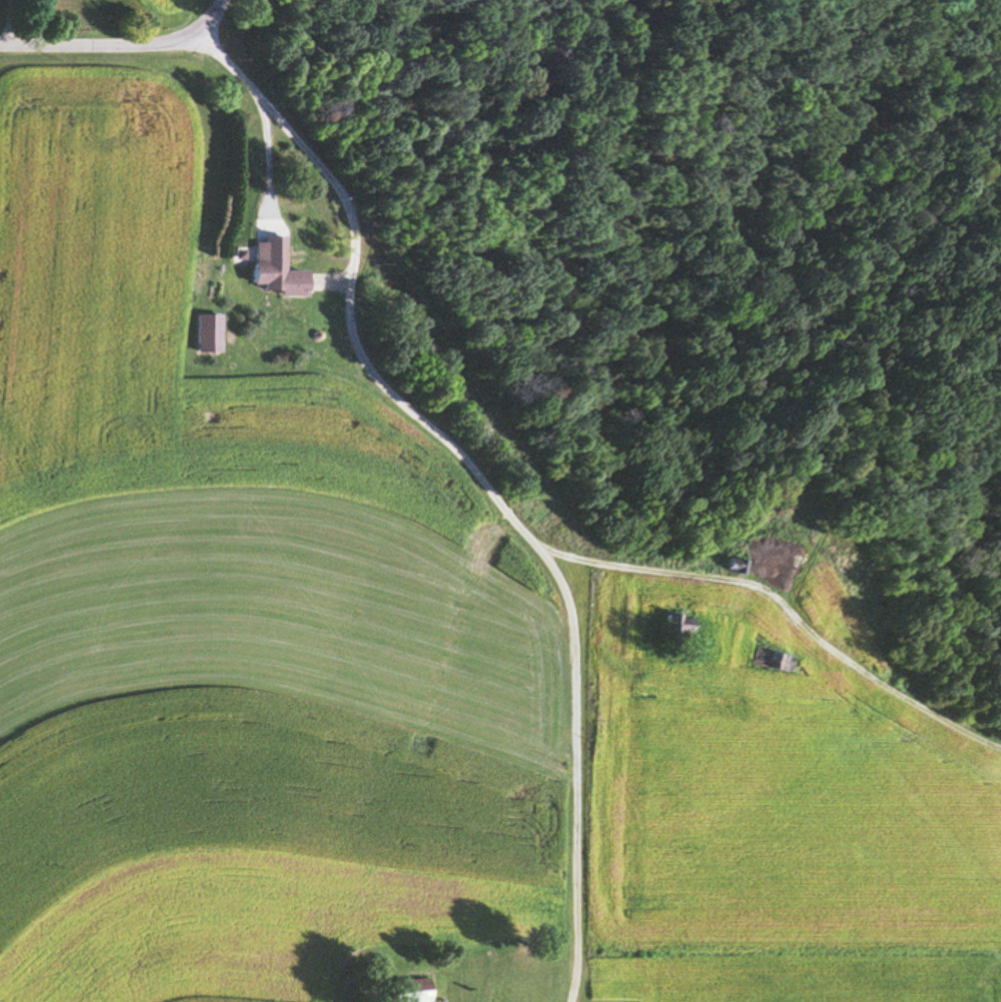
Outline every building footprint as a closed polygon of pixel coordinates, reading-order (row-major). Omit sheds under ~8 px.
[(263,236),(263,242),(253,242),(254,282),(264,282),(264,289),(279,289),(279,298),(307,298),(307,270),(286,271),(286,236),(263,236)] [(242,250),(243,260),(232,261),(232,251),(242,250)] [(196,315),(197,353),(222,353),(221,315),(196,315)] [(726,558),(744,560),(743,576),(733,575),(734,570),(725,569),(726,558)] [(665,615),(663,641),(689,643),(691,622),(678,621),(678,616),(665,615)] [(753,650),(750,666),(791,674),(794,658),(753,650)] [(396,1001),(435,1001),(433,978),(395,981),(396,1001)]
